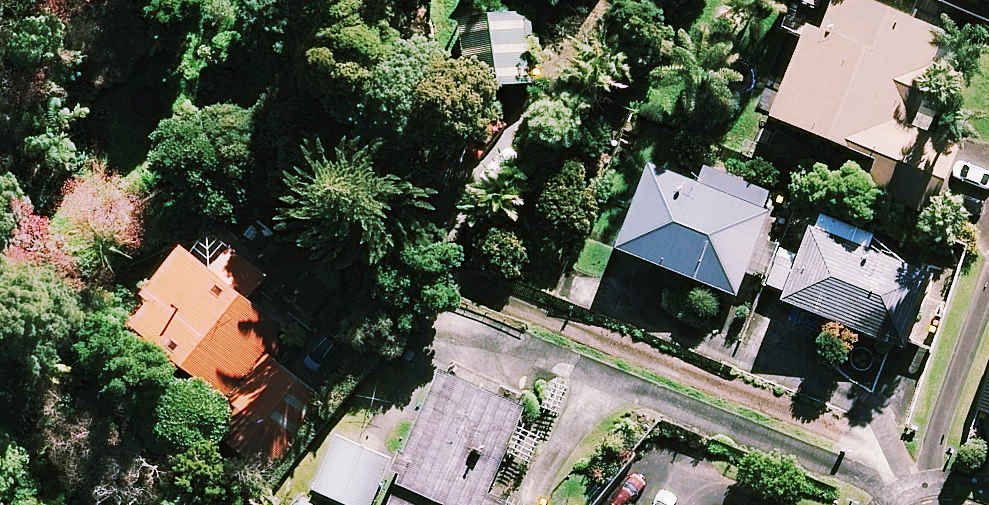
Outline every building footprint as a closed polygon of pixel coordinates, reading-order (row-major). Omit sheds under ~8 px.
[(886,0),(791,0),(780,26),(805,36),(776,109),(882,151),(868,186),(929,211),(957,139),(910,120),(948,25),(886,0)] [(534,79),(531,17),(460,21),(463,82),(534,79)] [(708,159),(700,177),(656,158),(620,240),(737,290),(781,190),(708,159)] [(876,229),(822,207),(809,237),(788,228),(765,284),(906,344),(938,269),(871,240),(876,229)] [(265,347),(284,321),(249,296),(269,269),(216,231),(204,247),(187,235),(128,315),(233,391),(265,347)] [(265,347),(233,391),(210,423),(279,473),(334,397),(270,350),(265,347)] [(447,361),(382,504),(507,504),(510,499),(490,489),(531,399),(447,361)] [(981,404),(988,406),(988,378),(981,404)] [(342,434),(318,486),(359,504),(371,504),(393,458),(342,434)]
